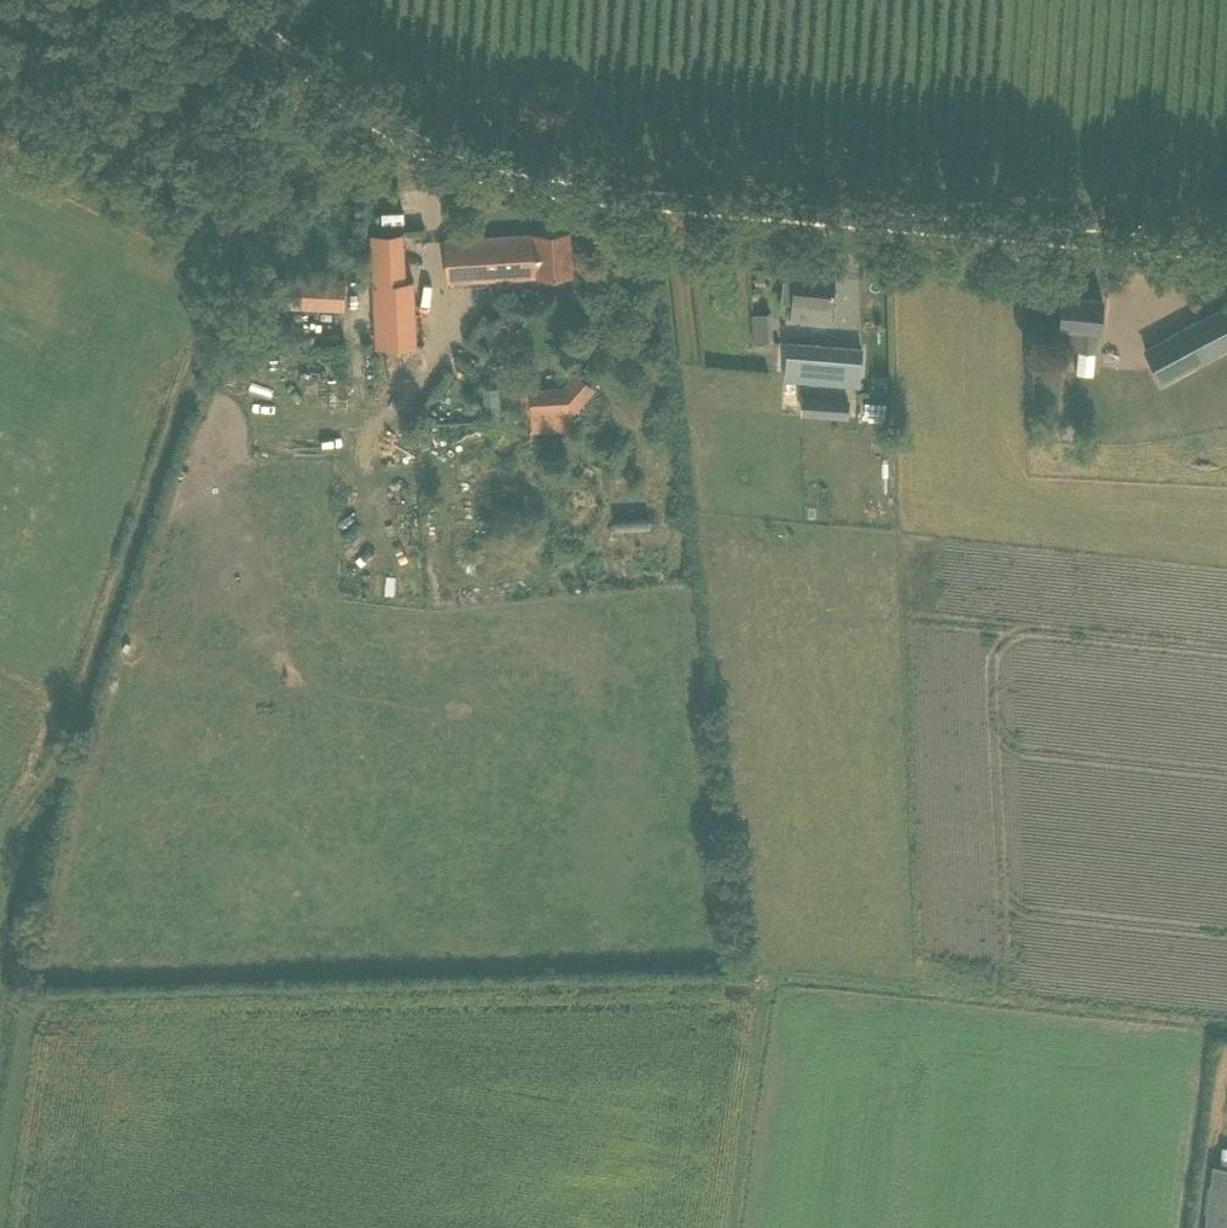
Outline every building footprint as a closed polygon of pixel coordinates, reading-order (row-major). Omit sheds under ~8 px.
[(571,230),(445,239),(449,283),(575,273),(571,230)] [(835,275),(796,271),(795,281),(785,280),(783,300),(793,301),(792,318),(831,321),(835,275)] [(349,309),(350,277),(295,276),(294,308),(349,309)] [(1100,328),(1103,299),(1064,295),(1060,325),(1062,325),(1059,346),(1094,350),(1096,328),(1100,328)] [(1226,347),(1226,306),(1226,305),(1145,349),(1163,381),(1226,347)] [(753,313),(754,341),(773,340),(772,313),(753,313)] [(375,329),(376,347),(417,346),(416,328),(375,329)] [(790,343),(785,373),(794,374),(794,379),(849,385),(850,379),(860,380),(862,349),(790,343)] [(563,386),(531,388),(531,415),(577,412),(584,407),(597,388),(576,371),(563,386)] [(486,387),(487,414),(502,414),(500,386),(486,387)] [(806,418),(854,415),(853,391),(805,393),(806,418)] [(869,401),(869,434),(886,435),(886,401),(869,401)] [(1214,1166),(1204,1227),(1226,1227),(1226,1167),(1214,1166)]
